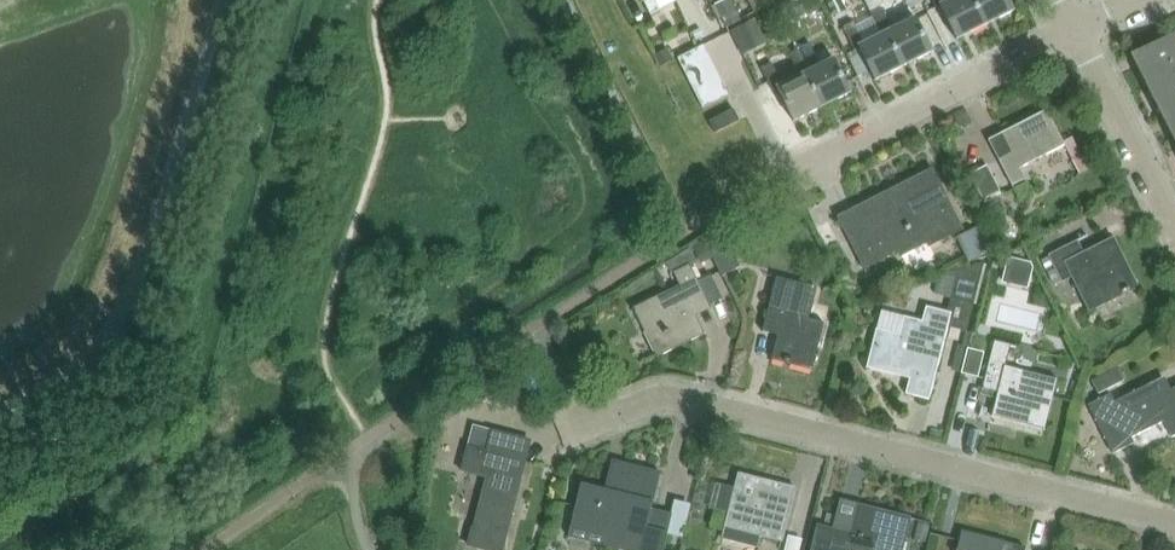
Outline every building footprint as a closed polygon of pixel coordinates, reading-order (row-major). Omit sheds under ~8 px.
[(642,0),(641,1),(642,3),(643,2),(650,15),(660,10),(654,0),(642,0)] [(739,0),(725,0),(716,5),(727,27),(747,16),(739,0)] [(754,12),(764,7),(761,0),(748,0),(754,12)] [(809,16),(821,9),(816,0),(800,0),(809,16)] [(870,10),(882,4),(880,0),(865,0),(870,10)] [(956,40),(985,25),(972,0),(951,0),(946,3),(944,0),(932,0),(936,8),(939,7),(940,7),(956,38),(955,38),(956,40)] [(985,25),(1014,11),(1013,9),(1013,10),(1008,0),(972,0),(985,25)] [(870,14),(880,36),(886,33),(903,66),(932,52),(932,50),(931,51),(916,20),(916,19),(916,18),(890,31),(880,9),(870,14)] [(874,79),(874,81),(903,66),(886,33),(880,36),(864,44),(853,23),(843,28),(854,49),(858,48),(858,49),(858,48),(874,79)] [(745,25),(730,32),(742,56),(757,48),(745,25)] [(700,29),(692,33),(696,40),(704,36),(700,29)] [(1147,87),(1174,73),(1174,34),(1131,57),(1132,58),(1147,87)] [(710,58),(703,45),(677,58),(683,71),(710,58)] [(668,49),(654,56),(660,68),(674,61),(668,49)] [(788,55),(799,77),(805,73),(822,107),(851,93),(850,91),(849,92),(834,61),(834,60),(834,59),(809,72),(798,50),(788,55)] [(710,58),(683,71),(686,76),(690,84),(716,70),(710,58)] [(793,120),(793,122),(822,107),(805,73),(799,77),(782,85),(771,64),(761,69),(772,90),(777,88),(777,90),(778,89),(793,120)] [(716,70),(690,84),(696,96),(722,83),(716,70)] [(1174,111),(1174,73),(1147,87),(1162,117),(1174,111)] [(722,83),(696,96),(703,109),(727,97),(729,96),(722,83)] [(739,121),(733,109),(709,121),(715,133),(739,121)] [(1020,168),(1064,145),(1046,110),(1001,134),(1011,153),(998,160),(1012,186),(1025,179),(1020,168)] [(1162,117),(1174,143),(1174,111),(1162,117)] [(1082,155),(1071,160),(1079,174),(1089,168),(1082,155)] [(987,165),(970,174),(983,200),(1000,192),(987,165)] [(926,241),(928,245),(960,229),(961,231),(963,230),(932,169),(837,217),(863,268),(868,266),(872,267),(874,266),(874,263),(879,260),(882,262),(883,261),(882,258),(887,256),(891,257),(892,257),(892,254),(898,250),(900,254),(926,241)] [(983,225),(956,237),(967,261),(994,249),(983,225)] [(722,276),(741,267),(724,235),(705,244),(722,276)] [(1076,241),(1048,255),(1062,282),(1073,276),(1090,310),(1136,287),(1113,240),(1083,255),(1076,241)] [(1056,284),(1061,282),(1048,255),(1043,258),(1056,284)] [(1007,261),(1005,270),(1031,277),(1033,268),(1032,265),(1029,262),(1024,260),(1015,260),(1010,260),(1007,261)] [(974,302),(984,264),(979,262),(957,271),(950,296),(974,302)] [(695,316),(711,309),(689,265),(673,273),(679,286),(633,309),(657,357),(704,334),(695,316)] [(825,322),(808,318),(816,288),(776,277),(762,332),(777,336),(771,360),(812,371),(825,322)] [(906,394),(929,400),(951,313),(926,307),(922,321),(903,316),(898,335),(878,330),(869,366),(911,377),(906,394)] [(994,342),(985,378),(1000,382),(991,416),(1045,430),(1058,378),(1006,365),(1011,346),(994,342)] [(968,348),(961,373),(978,377),(984,352),(968,348)] [(1125,383),(1119,369),(1092,381),(1099,395),(1125,383)] [(1174,420),(1174,388),(1159,396),(1153,383),(1115,402),(1111,394),(1088,405),(1112,454),(1134,443),(1131,438),(1173,417),(1174,420)] [(462,472),(484,478),(468,545),(488,549),(502,549),(521,473),(517,472),(525,441),(529,442),(530,441),(492,431),(474,426),(462,472)] [(646,527),(660,472),(622,463),(619,476),(609,473),(605,490),(581,484),(568,537),(623,549),(664,549),(668,532),(646,527)] [(796,489),(738,474),(734,488),(721,485),(715,510),(728,513),(725,526),(722,539),(757,548),(760,535),(783,540),(796,489)] [(841,501),(834,530),(818,526),(812,549),(901,549),(909,518),(841,501)] [(957,549),(1013,549),(1015,544),(962,531),(957,549)]
